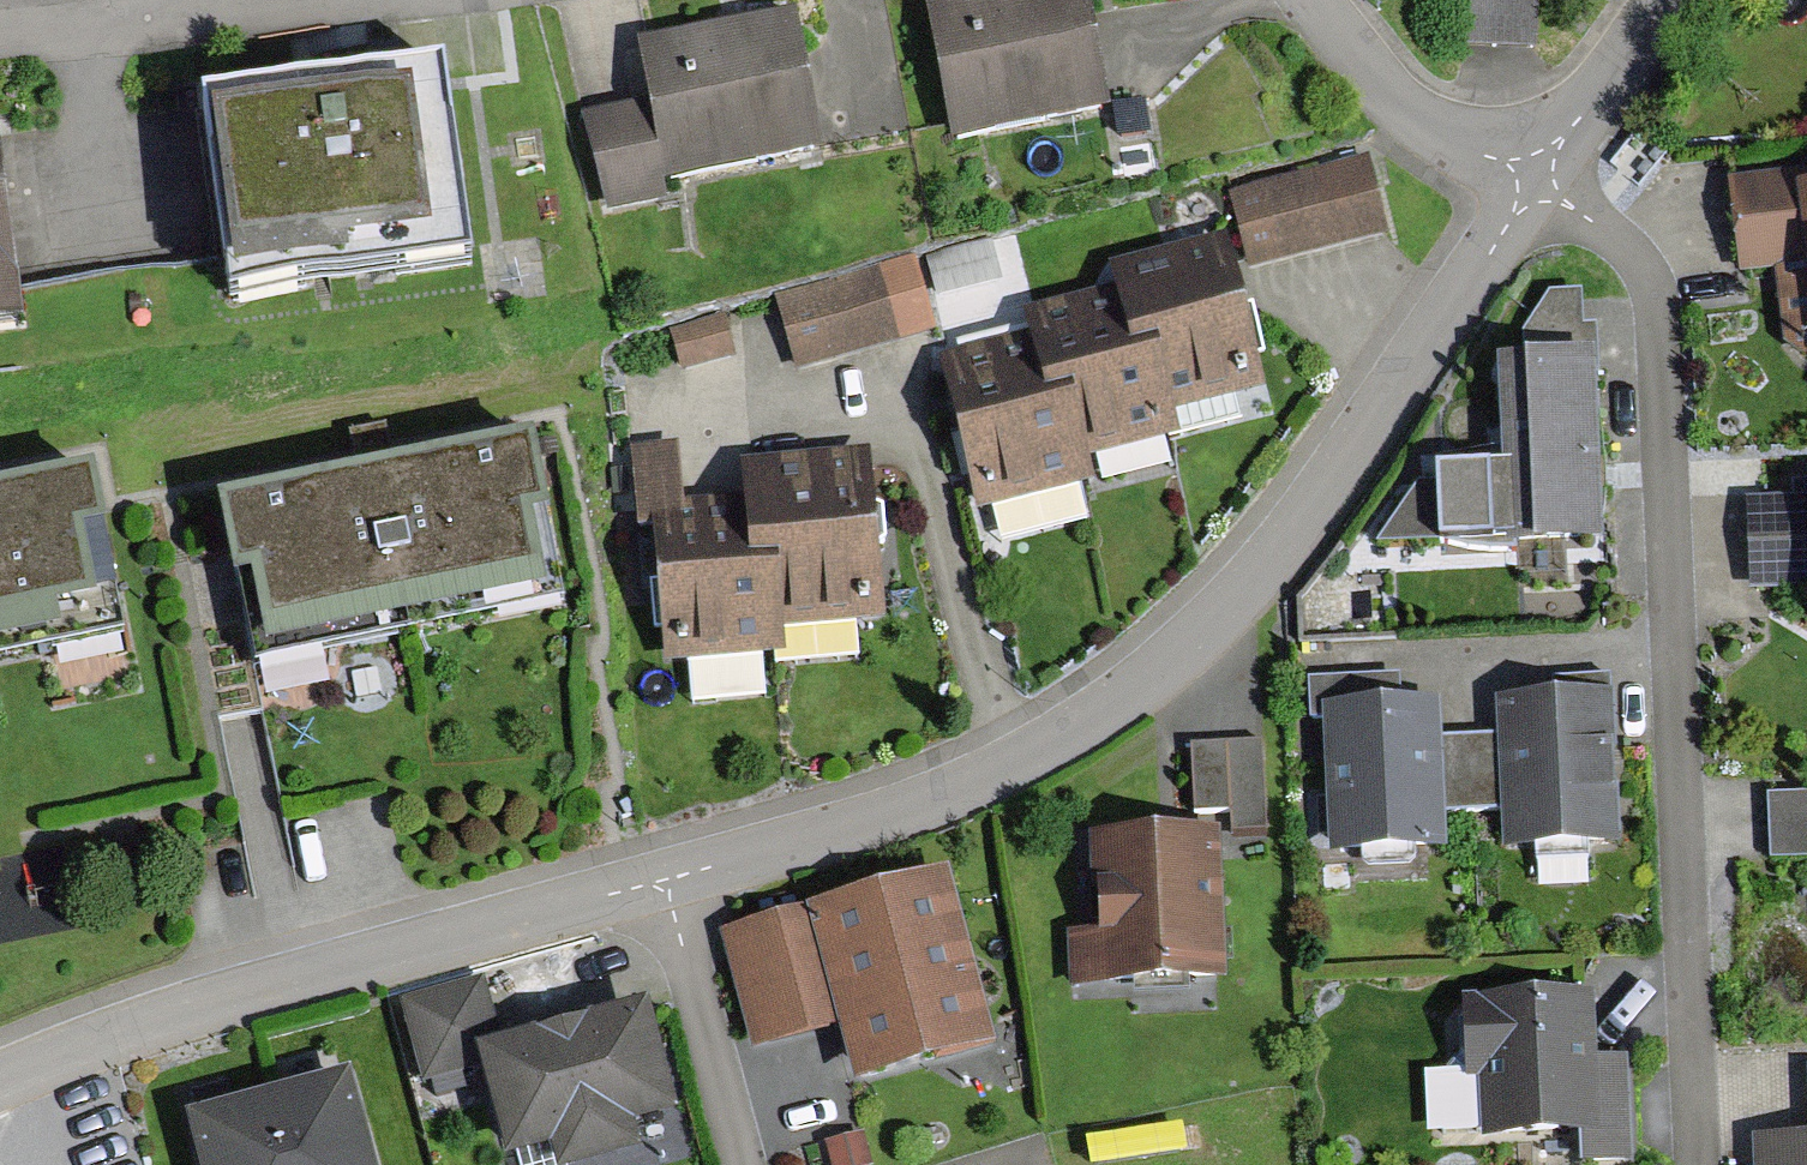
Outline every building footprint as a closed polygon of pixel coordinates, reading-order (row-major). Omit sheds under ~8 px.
[(1538,30),(1537,0),(1461,0),(1462,32),(1538,30)] [(947,138),(1083,117),(1065,2),(929,23),(947,138)] [(641,178),(800,155),(783,37),(645,56),(654,121),(592,130),(603,213),(646,207),(641,178)] [(223,300),(464,270),(441,82),(200,112),(223,300)] [(1350,171),(1230,200),(1245,264),(1365,235),(1350,171)] [(1794,205),(1792,186),(1727,193),(1735,273),(1789,267),(1799,371),(1806,370),(1806,204),(1794,205)] [(1122,265),(1155,400),(1254,376),(1221,241),(1122,265)] [(775,305),(793,364),(881,338),(863,279),(775,305)] [(1430,553),(1586,543),(1571,297),(1546,299),(1516,336),(1518,371),(1497,372),(1503,477),(1426,482),(1430,553)] [(1031,323),(1063,459),(1162,435),(1130,300),(1031,323)] [(672,366),(719,355),(712,324),(665,334),(672,366)] [(936,371),(969,506),(1068,482),(1035,347),(936,371)] [(645,524),(653,665),(762,659),(762,622),(753,508),(668,513),(664,456),(616,458),(620,526),(645,524)] [(370,494),(210,524),(236,662),(543,604),(516,466),(370,494)] [(753,508),(762,622),(869,619),(860,468),(750,475),(753,508)] [(106,638),(77,490),(0,506),(0,658),(106,638)] [(1745,521),(1749,592),(1806,590),(1806,518),(1745,521)] [(1424,750),(1422,710),(1383,712),(1382,684),(1298,687),(1300,726),(1323,725),(1328,859),(1428,855),(1427,819),(1470,817),(1468,749),(1424,750)] [(1600,709),(1497,712),(1498,748),(1468,749),(1470,817),(1501,816),(1502,860),(1605,857),(1600,709)] [(1247,845),(1246,750),(1195,751),(1196,845),(1247,845)] [(1763,862),(1806,860),(1806,802),(1760,804),(1763,862)] [(1198,987),(1196,845),(1085,846),(1086,988),(1198,987)] [(970,1054),(926,893),(723,948),(750,1046),(836,1023),(853,1085),(970,1054)] [(398,1011),(419,1084),(480,1067),(507,1164),(549,1152),(553,1164),(606,1164),(619,1162),(611,1136),(658,1123),(632,1030),(588,1043),(576,999),(516,1016),(528,1058),(493,1068),(471,990),(398,1011)] [(1575,1007),(1480,1007),(1482,1141),(1580,1140),(1580,1164),(1615,1164),(1614,1070),(1576,1070),(1575,1007)] [(1751,1155),(1752,1164),(1806,1164),(1806,1078),(1801,1079),(1805,1153),(1751,1155)] [(260,1117),(274,1164),(356,1164),(337,1096),(260,1117)] [(260,1117),(179,1139),(186,1164),(274,1164),(260,1117)]
